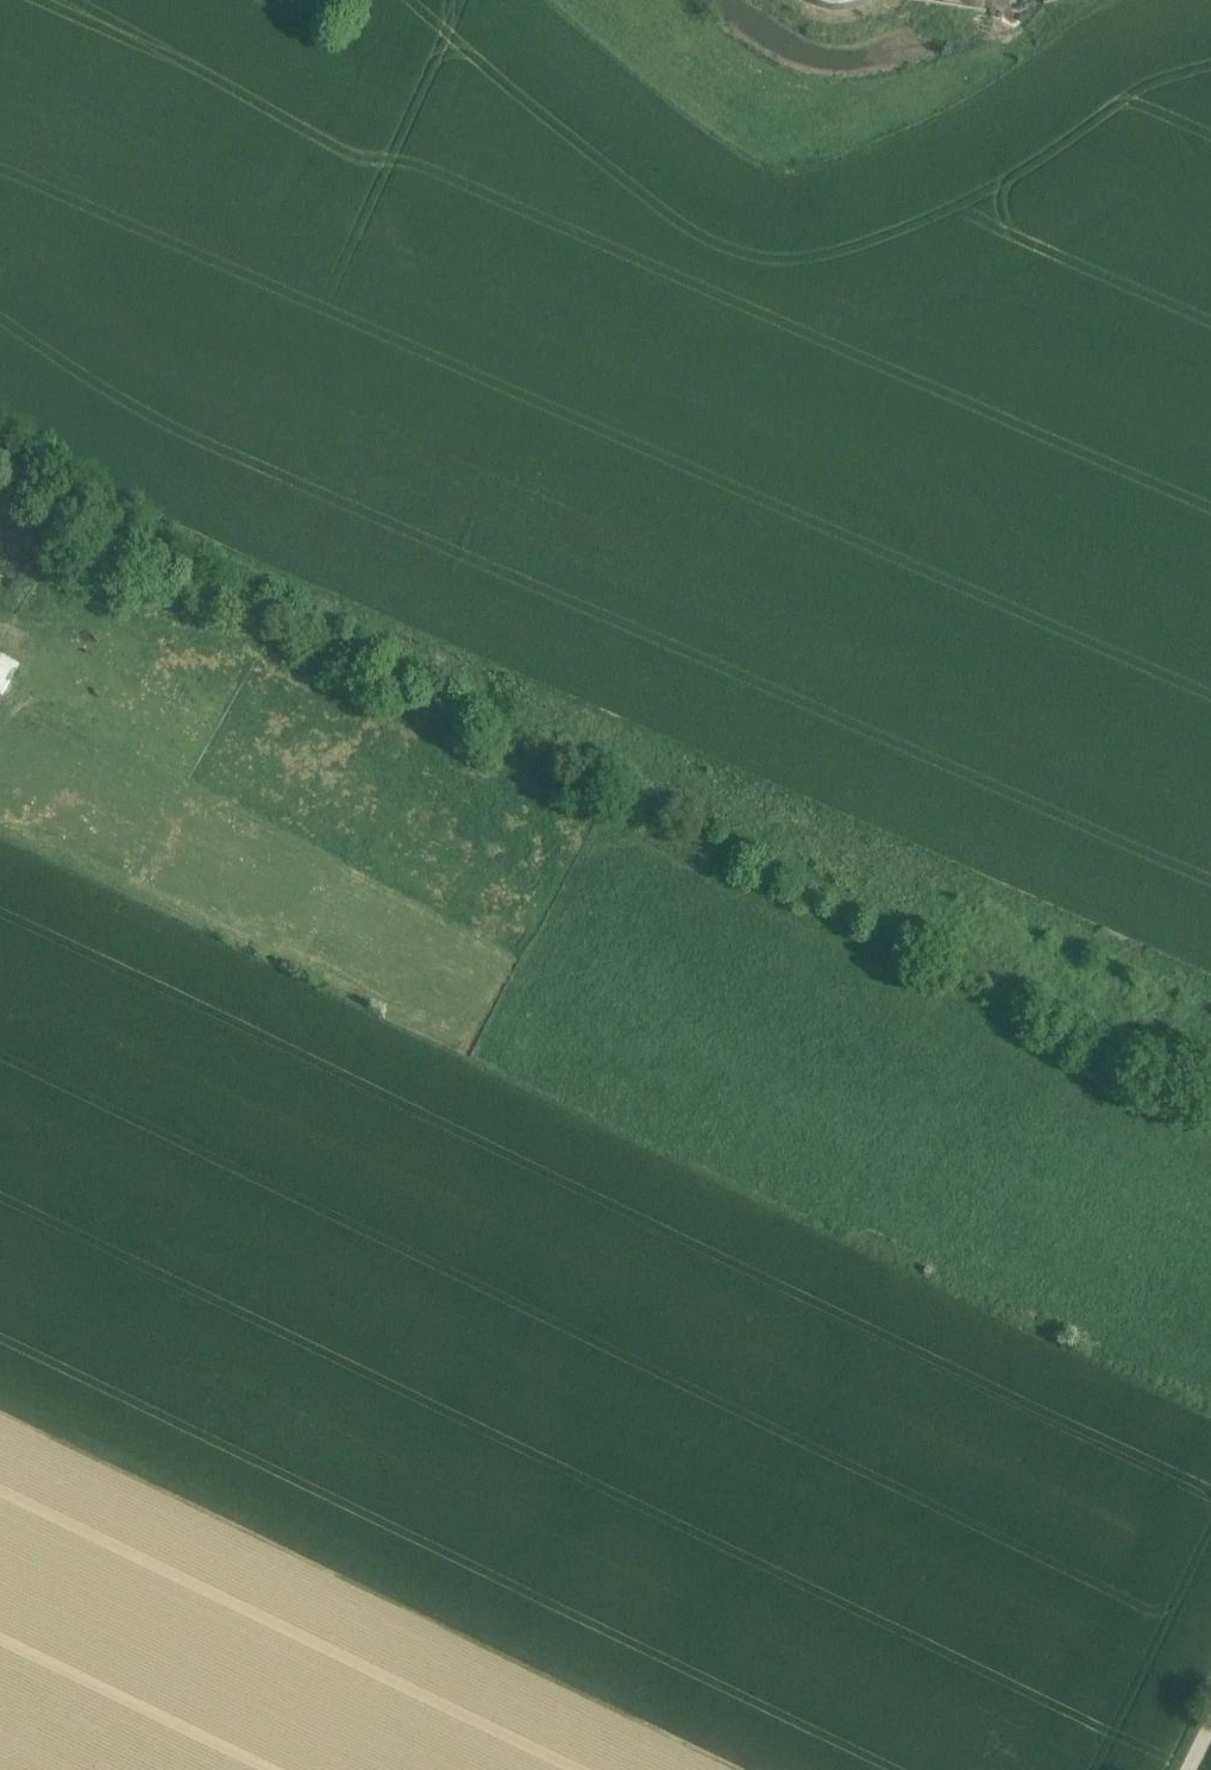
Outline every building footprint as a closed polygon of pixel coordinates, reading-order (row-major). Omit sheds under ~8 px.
[(826,7),(846,8),(866,1),(867,0),(810,0),(826,7)] [(21,663),(0,651),(0,677),(9,682),(21,663)] [(0,677),(0,694),(2,695),(9,682),(0,677)]
